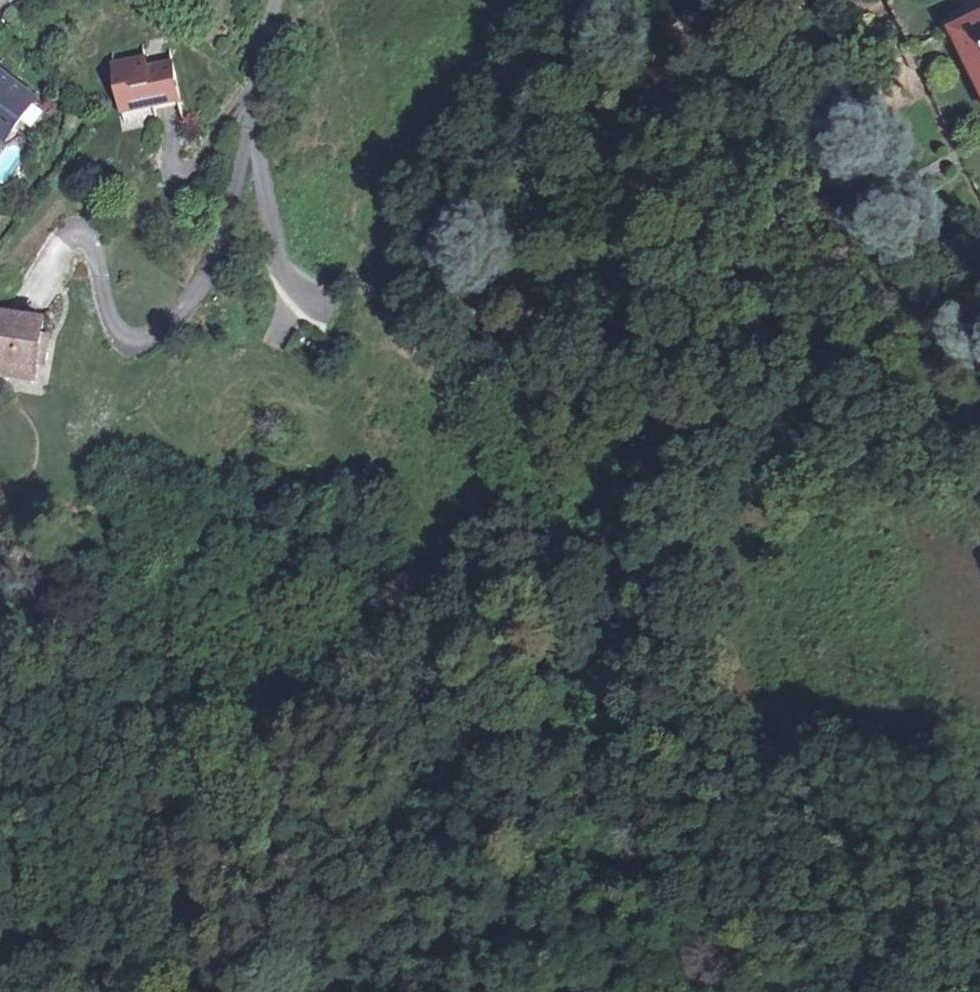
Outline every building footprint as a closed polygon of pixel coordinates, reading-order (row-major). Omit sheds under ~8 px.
[(951,28),(979,87),(979,14),(951,28)] [(2,32),(0,34),(0,50),(6,55),(15,43),(2,32)] [(123,111),(181,100),(173,60),(148,64),(146,55),(113,62),(123,111)] [(0,70),(0,140),(7,146),(42,98),(0,70)] [(43,336),(46,320),(1,313),(0,323),(0,373),(37,379),(39,362),(43,336)] [(53,337),(43,336),(39,362),(49,363),(53,337)]
